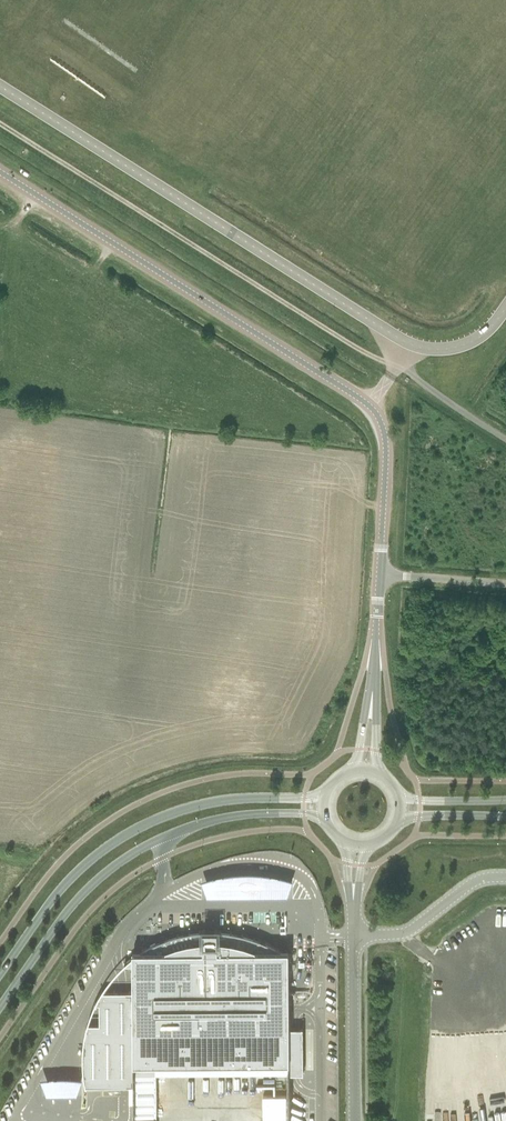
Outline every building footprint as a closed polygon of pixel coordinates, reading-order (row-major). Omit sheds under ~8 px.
[(125,963),(124,964),(125,964),(132,964),(133,991),(103,991),(102,991),(99,995),(97,999),(95,1003),(96,1003),(99,1003),(99,1023),(88,1023),(87,1023),(87,1026),(84,1038),(83,1050),(82,1061),(83,1073),(84,1078),(85,1082),(86,1087),(87,1087),(86,1086),(133,1085),(133,1074),(134,1074),(156,1074),(156,1063),(277,1062),(277,1073),(289,1073),(302,1073),(303,1073),(303,1027),(302,1027),(302,1028),(289,1028),(289,1004),(289,990),(289,978),(289,957),(290,959),(291,958),(290,957),(289,956),(288,950),(280,950),(279,949),(270,944),(261,940),(251,936),(241,933),(230,931),(220,930),(220,931),(218,930),(218,929),(203,929),(203,930),(201,931),(201,930),(190,932),(180,934),(169,937),(159,941),(150,946),(141,951),(132,951),(132,957),(130,959),(128,961),(125,963)] [(267,1120),(291,1120),(291,1094),(267,1095),(267,1120)]
